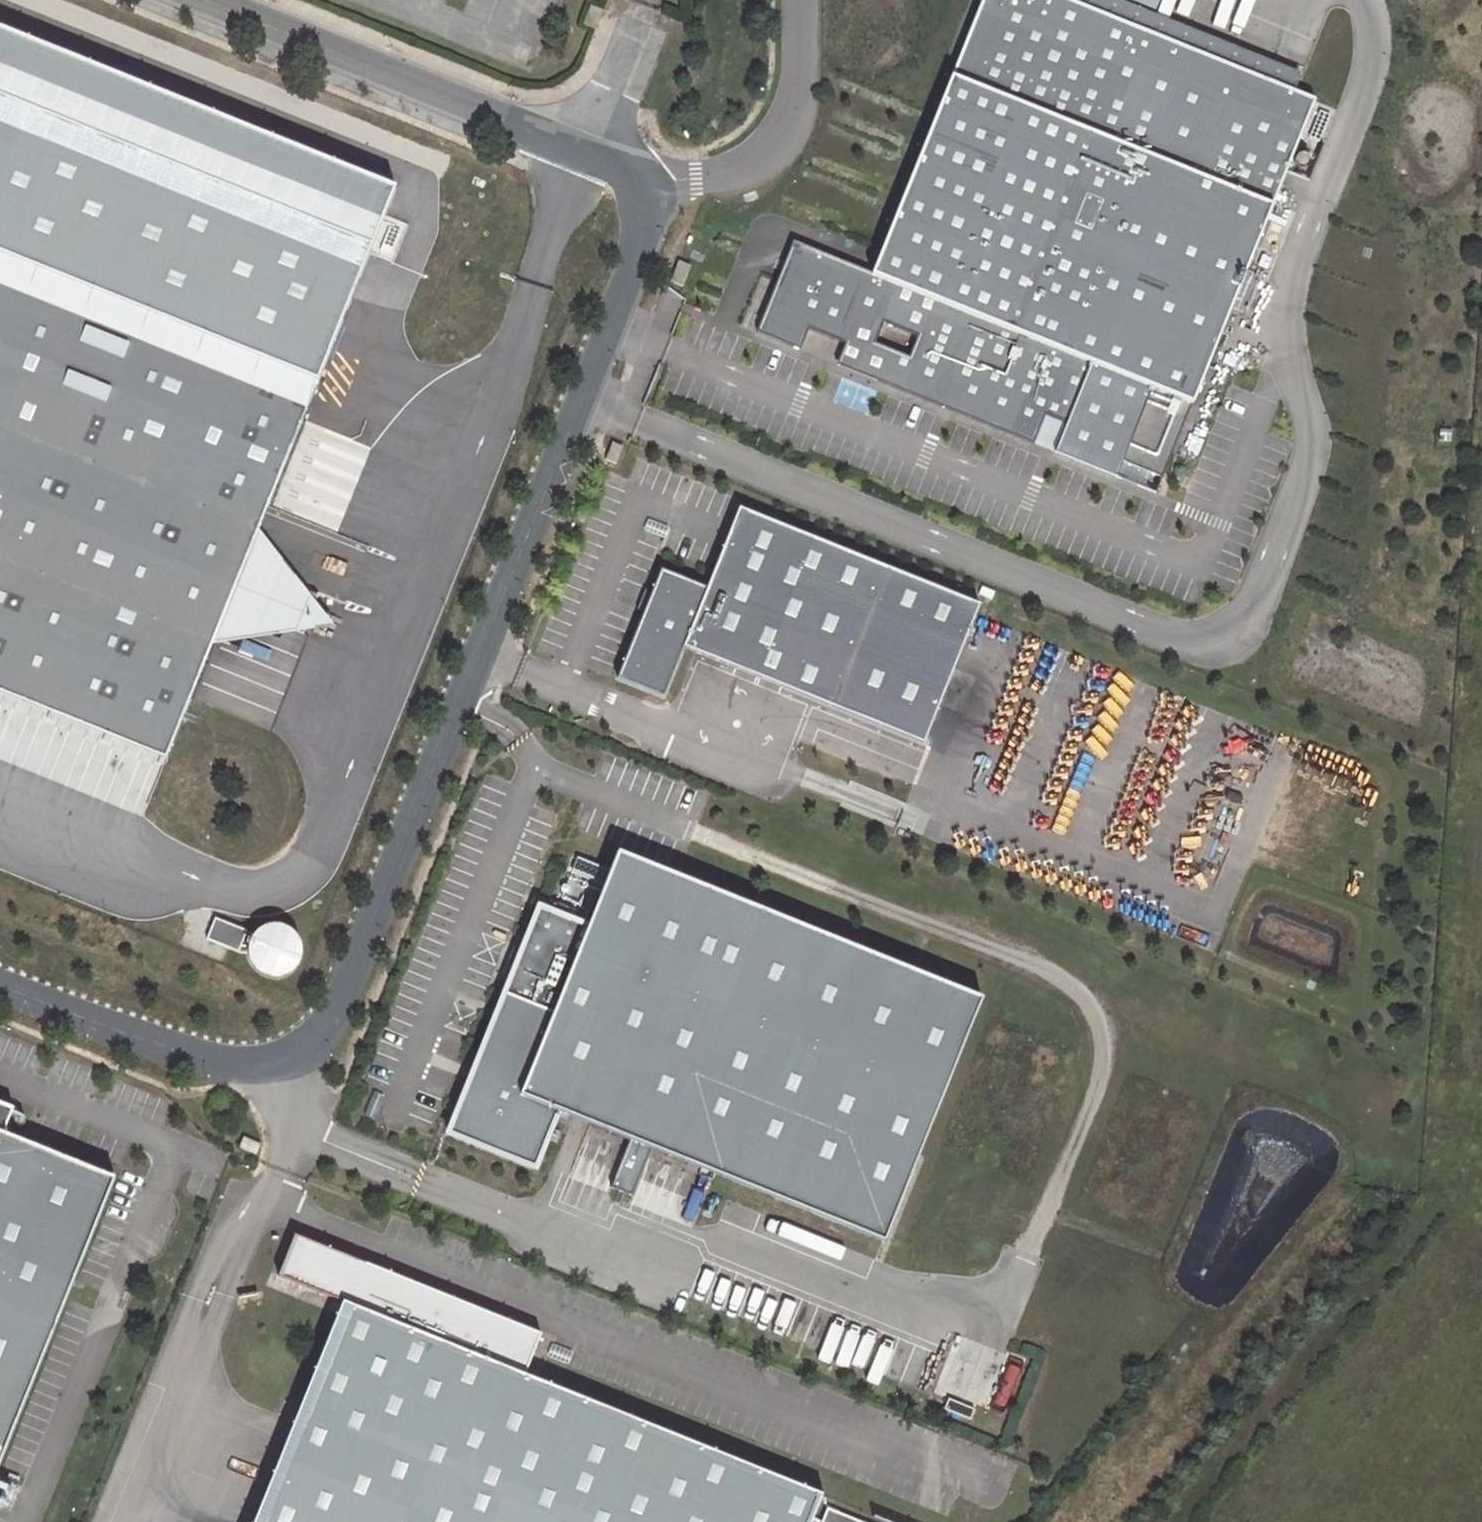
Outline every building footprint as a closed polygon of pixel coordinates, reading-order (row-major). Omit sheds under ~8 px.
[(1079,0),(985,0),(875,271),(794,239),(758,327),(799,343),(806,325),(848,342),(840,361),(1157,489),(1317,96),(1079,0)] [(325,377),(400,189),(0,30),(0,247),(325,377)] [(176,754),(222,638),(267,523),(325,377),(0,247),(0,684),(176,754)] [(333,420),(340,401),(327,395),(319,415),(333,420)] [(665,694),(684,646),(926,743),(982,603),(741,507),(709,587),(663,569),(620,676),(665,694)] [(222,638),(343,622),(267,523),(222,638)] [(541,904),(448,1134),(536,1169),(559,1110),(891,1243),(988,1000),(620,853),(591,924),(541,904)] [(565,878),(564,896),(577,897),(578,878),(565,878)] [(250,953),(251,956),(253,960),(258,966),(265,970),(274,972),(282,971),(286,970),(293,965),(296,962),(299,954),(301,946),(301,942),(298,934),(293,927),(286,922),(278,920),(270,920),(262,923),(259,926),(253,932),(250,940),(249,946),(241,946),(246,933),(213,920),(206,939),(238,953),(250,953)] [(113,1179),(3,1134),(12,1110),(0,1105),(0,1461),(113,1179)] [(243,1136),(240,1146),(257,1153),(261,1143),(243,1136)] [(541,1334),(294,1235),(293,1237),(296,1238),(281,1275),(279,1274),(278,1276),(343,1302),(341,1307),(349,1311),(264,1521),(808,1521),(817,1499),(819,1500),(821,1495),(524,1376),(541,1334)] [(827,1508),(821,1521),(861,1521),(827,1508)]
